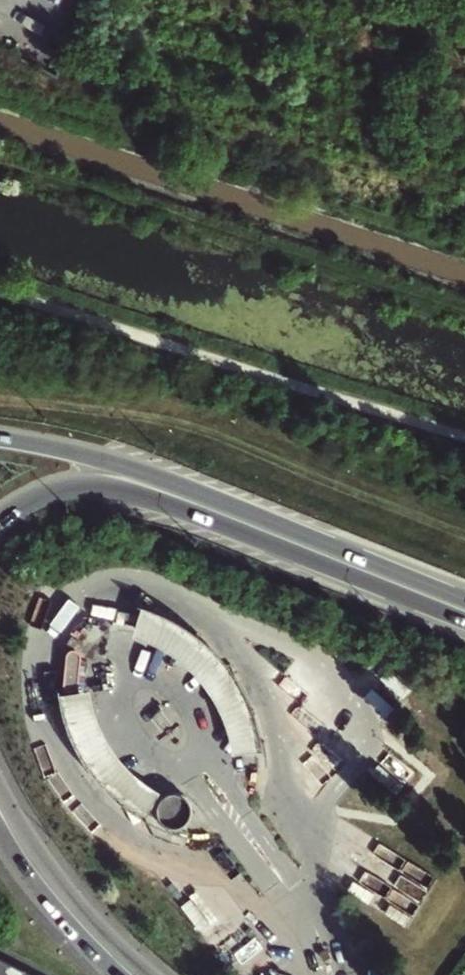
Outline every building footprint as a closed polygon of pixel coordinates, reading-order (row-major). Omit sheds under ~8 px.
[(241,740),(242,753),(273,747),(270,734),(266,721),(256,696),(249,683),(241,671),(232,660),(219,648),(205,636),(190,626),(174,616),(164,612),(154,609),(143,607),(135,636),(146,637),(163,645),(175,652),(197,668),(209,679),(220,693),(225,700),(233,716),(236,724),(241,740)] [(124,807),(144,823),(160,797),(147,788),(135,777),(124,765),(120,759),(112,746),(106,732),(102,718),(96,688),(68,694),(70,710),(74,726),(79,742),(85,757),(91,768),(98,779),(114,798),(124,807)] [(171,831),(179,833),(185,832),(190,829),(194,822),(195,817),(194,811),(192,806),(187,803),(182,801),(176,801),(171,803),(167,806),(164,811),(163,817),(164,822),(171,831)] [(0,959),(0,974),(29,974),(0,959)]
